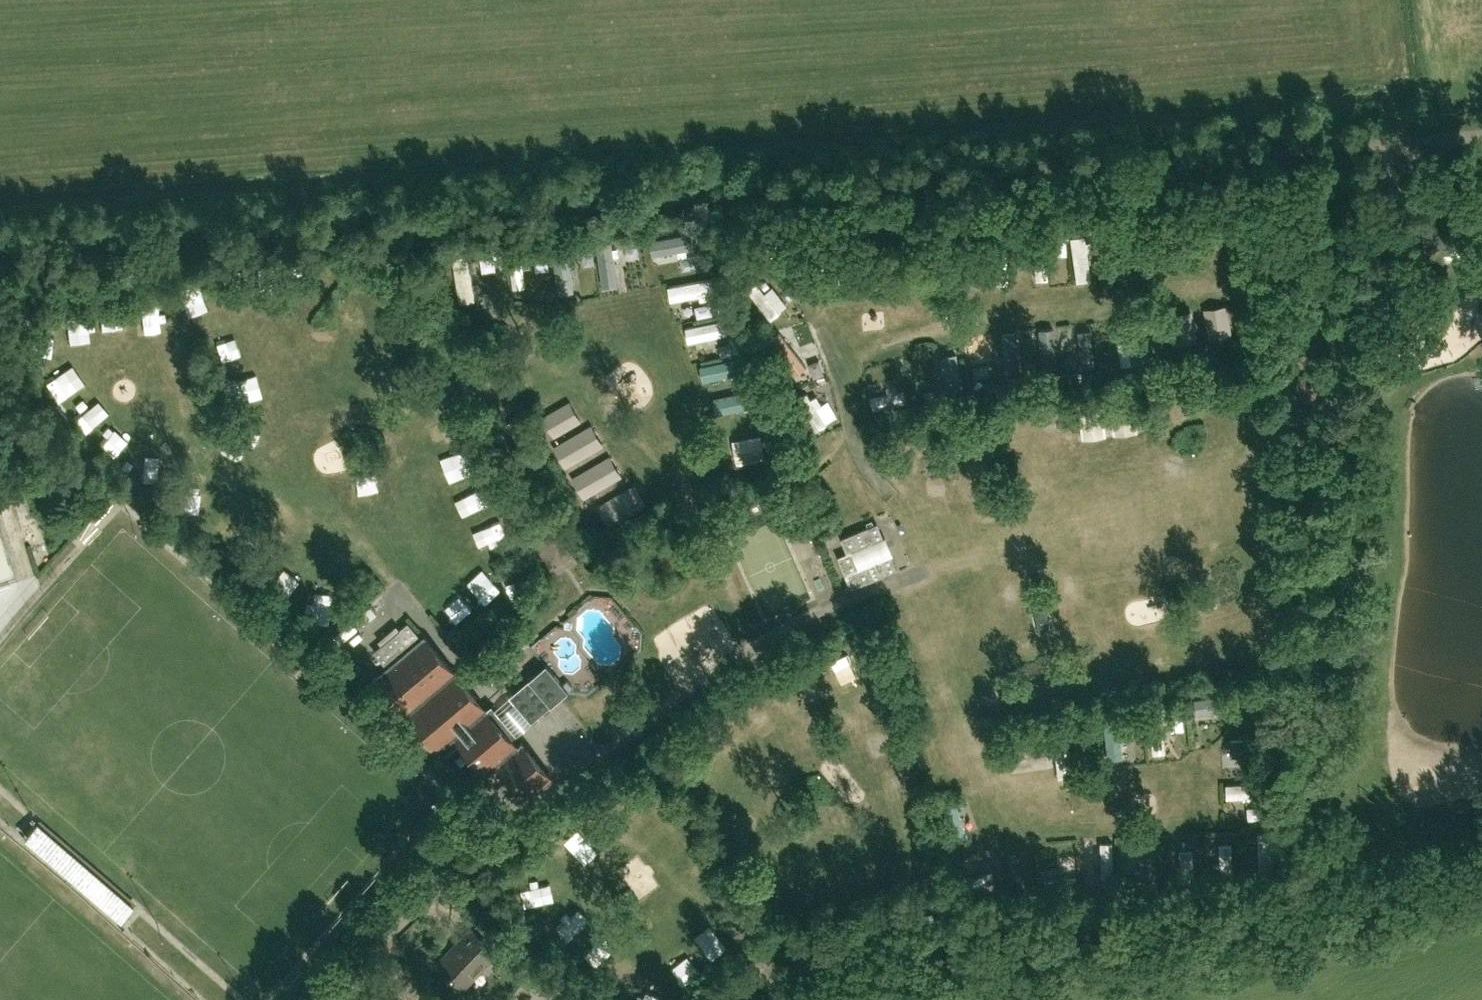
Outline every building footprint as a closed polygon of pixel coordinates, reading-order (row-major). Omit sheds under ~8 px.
[(1423,215),(1427,246),(1443,245),(1440,213),(1423,215)] [(1045,233),(1032,234),(1035,283),(1049,282),(1045,233)] [(1087,235),(1073,236),(1076,285),(1090,284),(1087,235)] [(1481,263),(1481,237),(1444,236),(1444,263),(1481,263)] [(637,237),(628,238),(629,245),(638,244),(637,237)] [(690,237),(650,244),(653,259),(693,252),(690,237)] [(613,253),(599,254),(602,290),(617,289),(613,253)] [(520,255),(508,257),(513,293),(525,292),(520,255)] [(650,256),(634,259),(636,270),(652,267),(650,256)] [(475,305),(468,259),(453,261),(460,307),(475,305)] [(570,263),(556,263),(558,297),(572,296),(570,263)] [(719,275),(669,287),(672,303),(723,291),(719,275)] [(206,295),(216,311),(232,301),(222,285),(206,295)] [(35,309),(37,315),(52,311),(51,305),(35,309)] [(1203,309),(1209,340),(1232,336),(1227,305),(1203,309)] [(1197,342),(1192,311),(1169,315),(1174,346),(1197,342)] [(112,316),(115,337),(138,334),(135,313),(112,316)] [(732,317),(681,328),(685,344),(736,333),(732,317)] [(1130,321),(1117,322),(1120,371),(1134,370),(1130,321)] [(1054,330),(1041,331),(1044,380),(1057,379),(1054,330)] [(1016,335),(1003,336),(1006,385),(1019,384),(1016,335)] [(806,385),(818,376),(790,339),(778,347),(806,385)] [(1094,343),(1095,363),(1106,362),(1104,342),(1094,343)] [(243,346),(228,350),(233,369),(248,366),(243,346)] [(948,347),(935,348),(938,397),(951,396),(948,347)] [(747,357),(696,368),(700,384),(751,372),(747,357)] [(1316,398),(1321,375),(1299,372),(1295,394),(1316,398)] [(253,390),(255,408),(270,406),(268,388),(253,390)] [(758,390),(711,401),(714,416),(762,405),(758,390)] [(904,394),(871,399),(873,411),(906,406),(904,394)] [(818,400),(806,408),(827,442),(839,435),(818,400)] [(569,401),(542,417),(554,437),(581,421),(569,401)] [(1290,420),(1310,424),(1313,408),(1293,404),(1290,420)] [(67,417),(58,405),(53,408),(63,420),(67,417)] [(1141,442),(1137,420),(1123,422),(1127,445),(1141,442)] [(591,425),(553,447),(566,468),(604,446),(591,425)] [(467,428),(439,437),(446,458),(474,448),(467,428)] [(1013,446),(1025,443),(1022,429),(1010,432),(1013,446)] [(980,431),(968,435),(974,449),(986,444),(980,431)] [(760,438),(733,443),(737,466),(765,461),(760,438)] [(609,456),(572,478),(584,499),(622,476),(609,456)] [(480,487),(490,483),(480,457),(470,460),(480,487)] [(636,483),(598,505),(610,526),(648,504),(636,483)] [(493,493),(477,499),(487,525),(502,519),(493,493)] [(847,552),(838,556),(851,588),(896,570),(877,524),(841,538),(847,552)] [(511,530),(491,539),(499,560),(520,552),(511,530)] [(220,547),(216,552),(228,563),(232,558),(220,547)] [(496,566),(486,569),(495,602),(506,600),(496,566)] [(296,572),(276,589),(288,604),(309,586),(296,572)] [(469,633),(481,624),(470,610),(458,619),(469,633)] [(370,644),(387,629),(377,617),(360,633),(370,644)] [(408,622),(372,650),(384,665),(420,636),(408,622)] [(373,678),(389,696),(381,702),(398,722),(406,716),(436,751),(437,751),(443,757),(460,742),(497,785),(511,773),(528,794),(550,775),(522,743),(518,747),(486,710),(481,715),(471,703),(477,698),(423,635),(388,666),(373,678)] [(853,690),(872,678),(862,662),(843,674),(853,690)] [(568,689),(547,664),(530,678),(551,704),(568,689)] [(1228,692),(1195,699),(1199,714),(1231,707),(1228,692)] [(1163,714),(1151,715),(1155,751),(1166,750),(1163,714)] [(1119,715),(1107,716),(1111,752),(1122,751),(1119,715)] [(1193,723),(1177,726),(1180,740),(1195,737),(1193,723)] [(1066,727),(1053,729),(1060,777),(1072,775),(1066,727)] [(1045,745),(1012,751),(1016,770),(1048,765),(1045,745)] [(914,751),(904,756),(912,771),(922,766),(914,751)] [(1227,781),(1227,795),(1266,793),(1265,780),(1227,781)] [(956,806),(940,811),(954,849),(969,843),(956,806)] [(125,921),(138,906),(42,818),(28,833),(125,921)] [(1274,830),(1257,831),(1258,876),(1274,876),(1274,830)] [(1229,831),(1212,831),(1213,877),(1230,877),(1229,831)] [(1156,838),(1139,838),(1140,884),(1157,884),(1156,838)] [(1190,839),(1174,839),(1174,885),(1191,885),(1190,839)] [(1077,851),(1060,851),(1060,897),(1077,897),(1077,851)] [(997,860),(963,871),(967,884),(1001,873),(997,860)] [(738,884),(751,877),(752,875),(749,869),(746,868),(733,875),(732,878),(735,884),(738,884)] [(928,873),(913,877),(914,882),(929,878),(928,873)] [(536,899),(543,917),(559,910),(552,892),(536,899)] [(861,896),(846,902),(848,907),(863,901),(861,896)] [(472,927),(439,962),(464,986),(497,951),(472,927)]
